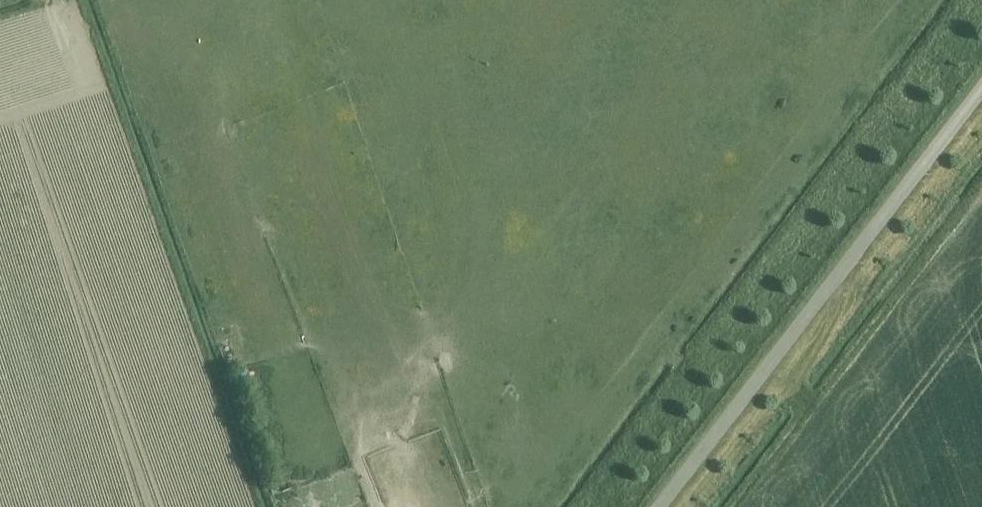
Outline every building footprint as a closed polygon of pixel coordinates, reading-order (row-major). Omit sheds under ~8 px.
[(235,359),(224,363),(227,372),(228,374),(239,370),(235,359)] [(246,372),(238,374),(241,383),(249,380),(246,372)]
